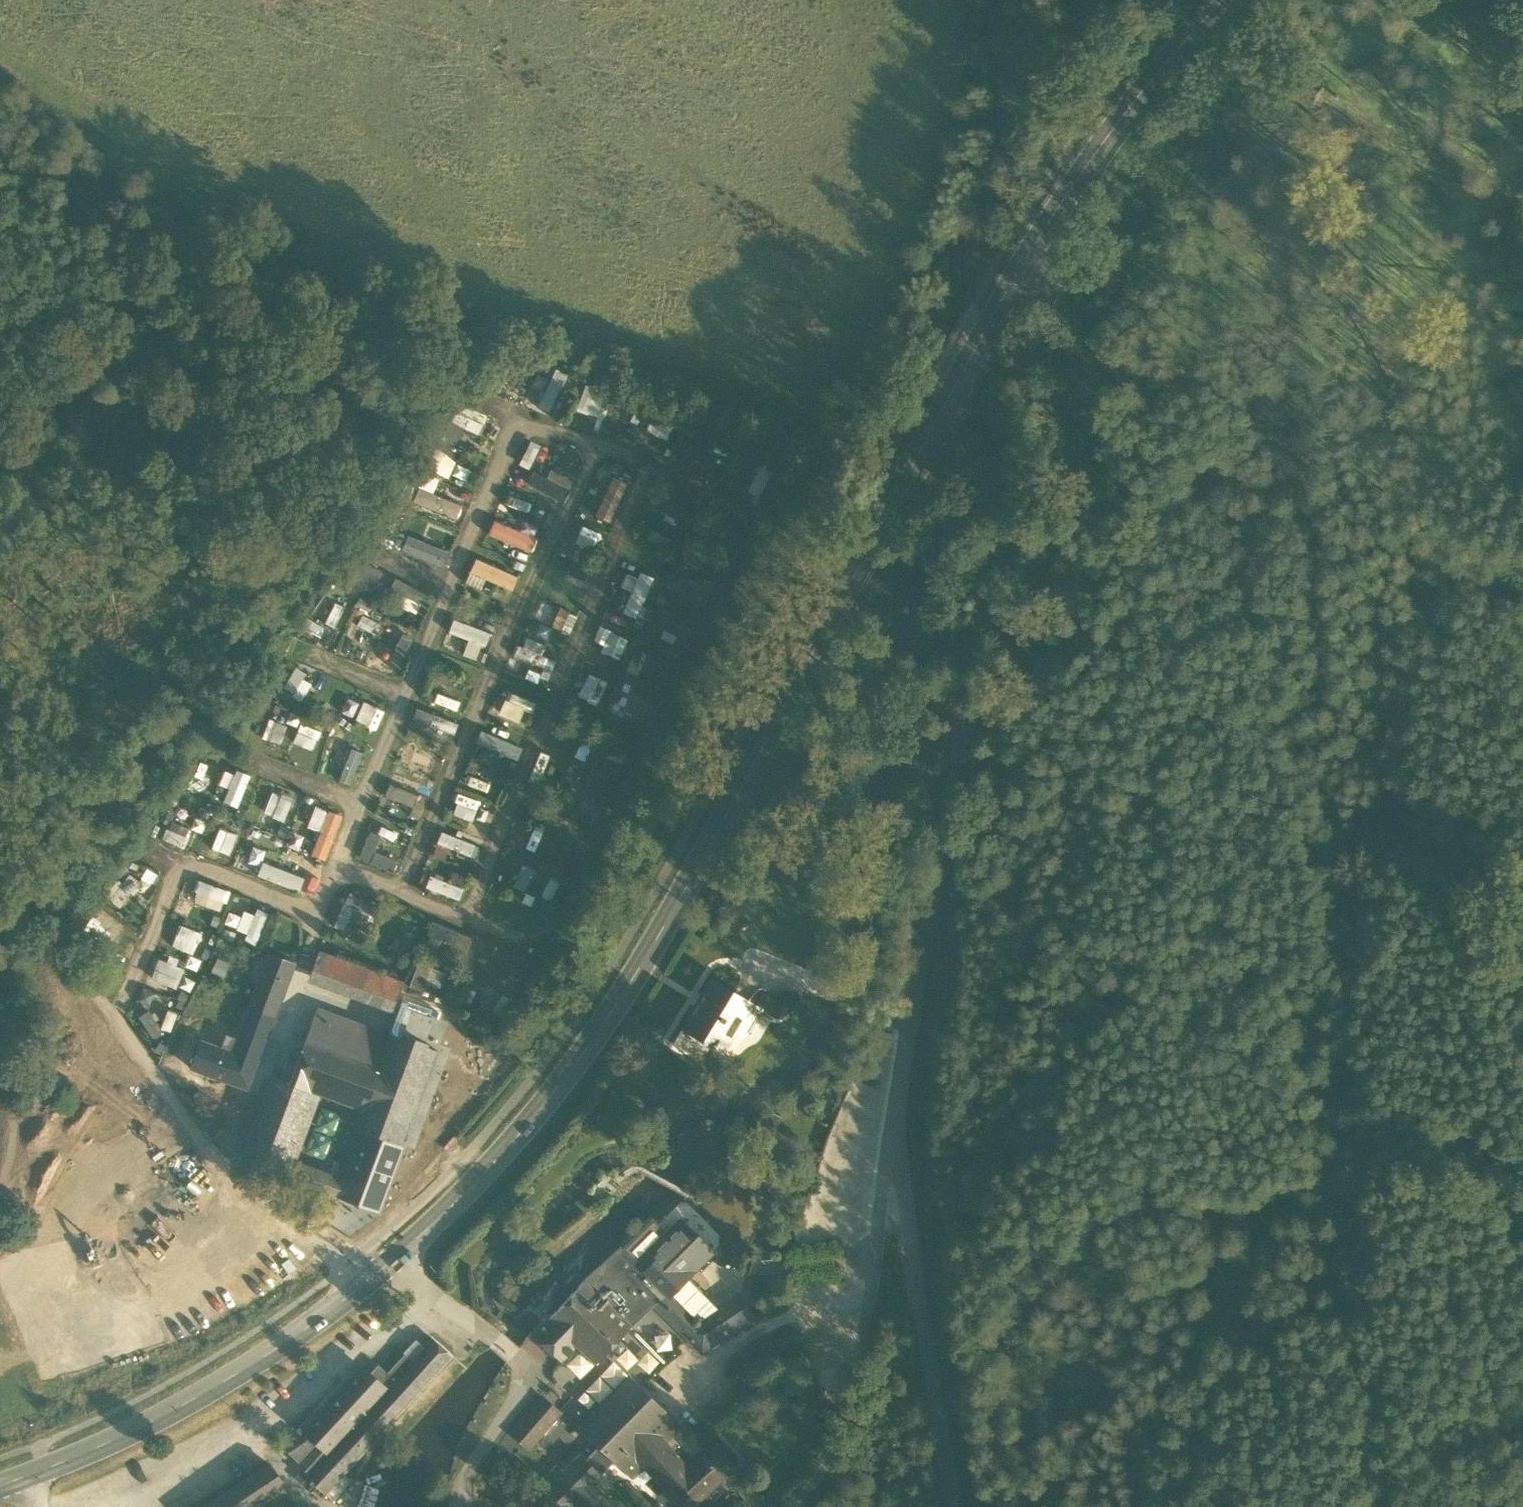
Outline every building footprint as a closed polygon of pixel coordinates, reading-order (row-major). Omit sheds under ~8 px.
[(549,410),(568,371),(555,365),(537,405),(549,410)] [(577,408),(603,419),(613,395),(588,384),(577,408)] [(619,399),(612,420),(632,427),(639,406),(619,399)] [(478,431),(486,414),(462,403),(454,420),(478,431)] [(645,430),(668,438),(675,419),(652,411),(645,430)] [(699,463),(709,434),(693,428),(683,457),(699,463)] [(760,496),(772,465),(761,461),(749,492),(760,496)] [(528,485),(566,499),(574,478),(550,469),(548,475),(533,470),(528,485)] [(420,488),(415,501),(457,517),(462,504),(420,488)] [(664,511),(682,518),(690,497),(672,490),(664,511)] [(577,541),(594,546),(599,530),(582,525),(577,541)] [(444,566),(457,535),(436,527),(424,558),(444,566)] [(512,590),(519,575),(476,556),(470,571),(512,590)] [(364,559),(353,580),(373,591),(384,570),(364,559)] [(622,610),(636,617),(654,575),(640,569),(622,610)] [(666,592),(703,607),(710,590),(673,574),(666,592)] [(396,576),(390,588),(406,596),(401,605),(418,614),(429,592),(396,576)] [(325,594),(313,613),(331,623),(342,604),(325,594)] [(676,632),(686,636),(691,626),(671,617),(675,609),(661,603),(654,620),(665,625),(660,636),(672,642),(676,632)] [(368,643),(378,623),(356,613),(347,633),(368,643)] [(477,659),(488,629),(453,617),(448,631),(468,638),(462,654),(477,659)] [(534,633),(547,638),(551,625),(538,621),(534,633)] [(619,658),(626,639),(603,630),(596,649),(619,658)] [(398,670),(413,636),(402,631),(387,664),(398,670)] [(554,657),(543,656),(545,640),(519,636),(514,666),(551,672),(554,657)] [(646,653),(643,666),(670,671),(673,658),(646,653)] [(303,676),(306,671),(297,665),(283,686),(301,699),(312,682),(303,676)] [(577,699),(596,706),(607,679),(587,672),(577,699)] [(534,711),(537,698),(505,691),(501,715),(520,719),(522,708),(534,711)] [(434,693),(432,702),(458,707),(460,698),(434,693)] [(354,715),(360,699),(348,695),(342,710),(354,715)] [(362,699),(354,720),(376,729),(384,708),(362,699)] [(279,744),(287,723),(270,717),(262,737),(279,744)] [(438,717),(435,725),(454,730),(456,722),(438,717)] [(300,721),(291,741),(311,749),(320,729),(300,721)] [(482,728),(476,741),(518,758),(523,746),(482,728)] [(351,774),(361,763),(333,738),(323,749),(351,774)] [(405,746),(400,766),(429,772),(434,752),(405,746)] [(589,818),(613,764),(592,755),(568,809),(589,818)] [(236,768),(223,802),(238,807),(251,773),(236,768)] [(413,802),(410,814),(421,817),(426,795),(388,785),(386,795),(413,802)] [(284,820),(294,798),(274,789),(264,811),(284,820)] [(460,791),(452,812),(472,820),(480,799),(460,791)] [(313,809),(330,815),(333,806),(316,800),(313,809)] [(320,837),(331,840),(336,819),(325,817),(320,837)] [(162,837),(183,846),(190,827),(169,819),(162,837)] [(395,869),(398,858),(388,855),(394,831),(368,824),(359,859),(395,869)] [(230,854),(238,833),(220,827),(213,848),(230,854)] [(470,854),(474,841),(440,830),(433,853),(452,859),(455,850),(470,854)] [(270,853),(275,842),(256,833),(251,844),(270,853)] [(312,867),(320,870),(323,860),(292,848),(283,872),(307,881),(312,867)] [(246,865),(256,869),(262,854),(252,850),(246,865)] [(527,888),(532,867),(521,864),(516,885),(527,888)] [(140,900),(151,885),(128,869),(109,897),(121,905),(129,893),(140,900)] [(459,898),(463,885),(430,874),(426,886),(459,898)] [(550,876),(542,892),(551,897),(559,880),(550,876)] [(192,899),(224,910),(231,889),(199,878),(192,899)] [(333,923),(344,929),(349,917),(366,925),(376,903),(349,890),(333,923)] [(521,925),(528,907),(506,898),(498,916),(521,925)] [(725,898),(717,911),(727,918),(736,904),(725,898)] [(738,906),(736,904),(727,918),(730,919),(738,906)] [(244,909),(237,927),(248,932),(244,939),(256,944),(270,911),(258,906),(255,914),(244,909)] [(171,944),(193,953),(202,931),(180,922),(171,944)] [(532,982),(541,961),(519,951),(509,972),(532,982)] [(318,952),(311,971),(330,977),(337,959),(318,952)] [(152,979),(178,986),(184,962),(158,955),(152,979)] [(269,955),(238,1039),(230,1061),(254,1070),(293,964),(269,955)] [(403,983),(337,959),(330,977),(311,971),(307,981),(392,1012),(403,983)] [(433,1001),(446,970),(419,960),(407,990),(433,1001)] [(184,972),(177,986),(188,991),(195,977),(184,972)] [(683,1027),(721,1050),(735,1028),(746,1034),(760,1011),(711,981),(683,1027)] [(399,1006),(389,1033),(423,1046),(434,1018),(399,1006)] [(343,1103),(360,1110),(389,1035),(317,1008),(290,1082),(315,1091),(317,1086),(346,1097),(343,1103)] [(360,1110),(361,1110),(409,1126),(437,1051),(423,1046),(389,1033),(389,1035),(360,1110)] [(247,1088),(254,1070),(230,1061),(238,1039),(228,1035),(222,1050),(201,1043),(191,1068),(247,1088)] [(289,1160),(315,1091),(290,1082),(273,1076),(242,1161),(283,1177),(289,1160)] [(398,1155),(409,1126),(361,1110),(350,1139),(357,1142),(398,1157),(398,1155)] [(330,1194),(378,1211),(398,1157),(357,1142),(350,1139),(336,1177),(330,1194)] [(322,1172),(289,1160),(283,1177),(316,1189),(322,1172)] [(336,1177),(322,1172),(316,1189),(330,1194),(336,1177)] [(681,1221),(665,1236),(652,1222),(626,1249),(667,1292),(669,1294),(670,1295),(687,1278),(696,1268),(696,1267),(711,1253),(681,1221)] [(631,1325),(653,1304),(667,1292),(626,1249),(622,1246),(584,1281),(631,1325)] [(289,1272),(294,1269),(293,1267),(289,1261),(288,1259),(283,1263),(289,1272)] [(717,1308),(687,1278),(670,1295),(669,1296),(676,1302),(696,1322),(706,1315),(717,1308)] [(595,1362),(631,1325),(584,1281),(548,1318),(576,1344),(595,1362)] [(669,1294),(667,1292),(653,1304),(656,1307),(669,1294)] [(656,1307),(663,1314),(676,1302),(669,1296),(670,1295),(669,1294),(656,1307)] [(706,1315),(721,1339),(733,1331),(753,1318),(737,1295),(717,1308),(706,1315)] [(696,1322),(676,1302),(663,1314),(678,1328),(677,1329),(701,1353),(722,1339),(721,1339),(706,1315),(696,1322)] [(561,1361),(576,1344),(548,1318),(532,1334),(561,1361)] [(342,1437),(361,1455),(451,1357),(432,1339),(424,1348),(412,1362),(386,1390),(342,1437)] [(404,1355),(412,1362),(424,1348),(415,1340),(403,1353),(404,1355)] [(378,1365),(369,1374),(386,1390),(412,1362),(404,1355),(387,1373),(378,1365)] [(304,1431),(310,1437),(317,1442),(320,1446),(328,1453),(342,1437),(386,1390),(369,1374),(362,1368),(304,1431)] [(601,1447),(615,1460),(661,1414),(663,1412),(634,1384),(586,1433),(601,1447)] [(517,1427),(531,1440),(558,1410),(544,1398),(517,1427)] [(661,1414),(615,1460),(616,1461),(632,1477),(643,1465),(665,1444),(678,1430),(661,1414)] [(548,1432),(575,1451),(584,1438),(557,1419),(548,1432)] [(313,1446),(317,1442),(310,1437),(287,1452),(298,1463),(313,1447),(313,1446)] [(313,1483),(325,1494),(343,1474),(361,1455),(342,1437),(328,1453),(320,1446),(317,1442),(313,1446),(313,1447),(316,1450),(301,1466),(304,1469),(309,1474),(306,1477),(311,1481),(309,1483),(311,1485),(313,1483)] [(681,1506),(693,1506),(735,1468),(715,1446),(688,1470),(665,1444),(643,1465),(681,1506)] [(616,1461),(615,1460),(601,1447),(587,1462),(581,1456),(564,1474),(557,1468),(540,1486),(563,1506),(571,1506),(573,1505),(574,1506),(585,1506),(599,1493),(592,1486),(616,1461)] [(283,1487),(281,1482),(269,1464),(227,1492),(204,1506),(253,1506),(283,1487)] [(295,1479),(300,1484),(306,1477),(309,1474),(304,1469),(295,1479)] [(343,1474),(325,1494),(333,1501),(351,1481),(343,1474)]
